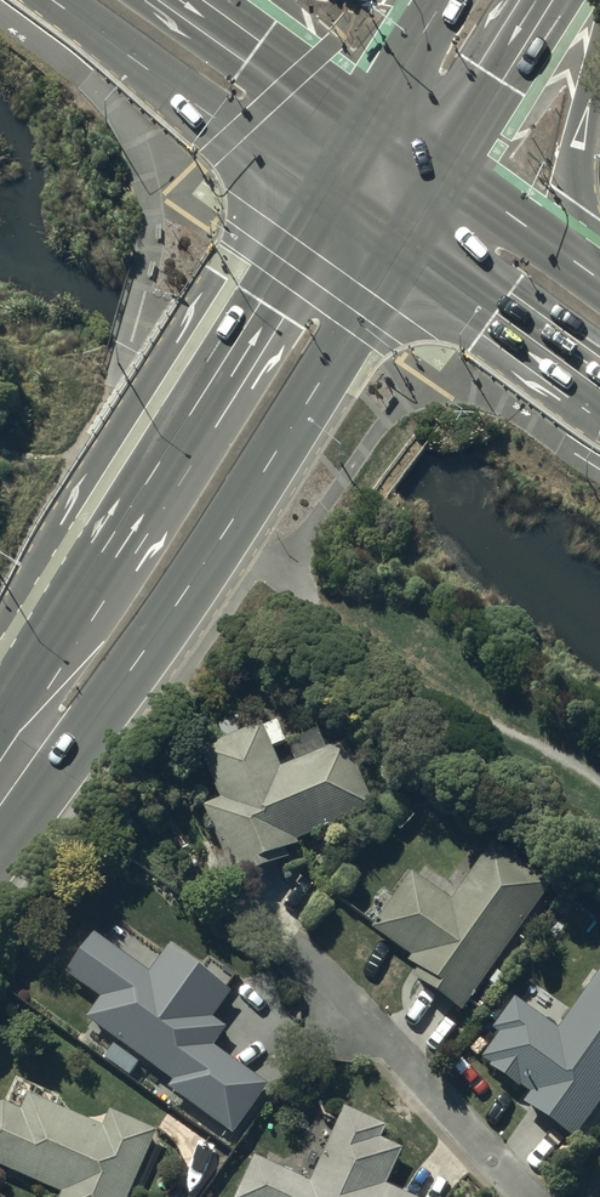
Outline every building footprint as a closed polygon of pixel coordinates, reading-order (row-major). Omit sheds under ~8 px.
[(277,728),(262,735),(260,732),(201,757),(222,806),(205,814),(236,887),(286,864),(283,857),(298,851),(297,846),(370,813),(344,750),(280,777),(270,754),(285,747),(277,728)] [(550,892),(492,850),(452,906),(413,879),(373,935),(412,962),(409,967),(419,975),(414,983),(461,1016),(550,892)] [(168,1095),(231,1139),(266,1092),(212,1054),(225,1036),(210,1025),(229,999),(169,954),(148,982),(95,942),(68,981),(102,1006),(87,1025),(173,1089),(168,1095)] [(156,1139),(110,1119),(104,1134),(28,1102),(22,1119),(4,1111),(0,1112),(0,1171),(61,1196),(129,1196),(156,1139)] [(385,1192),(400,1155),(379,1146),(384,1134),(345,1115),(313,1188),(253,1163),(239,1196),(395,1196),(385,1192)]
